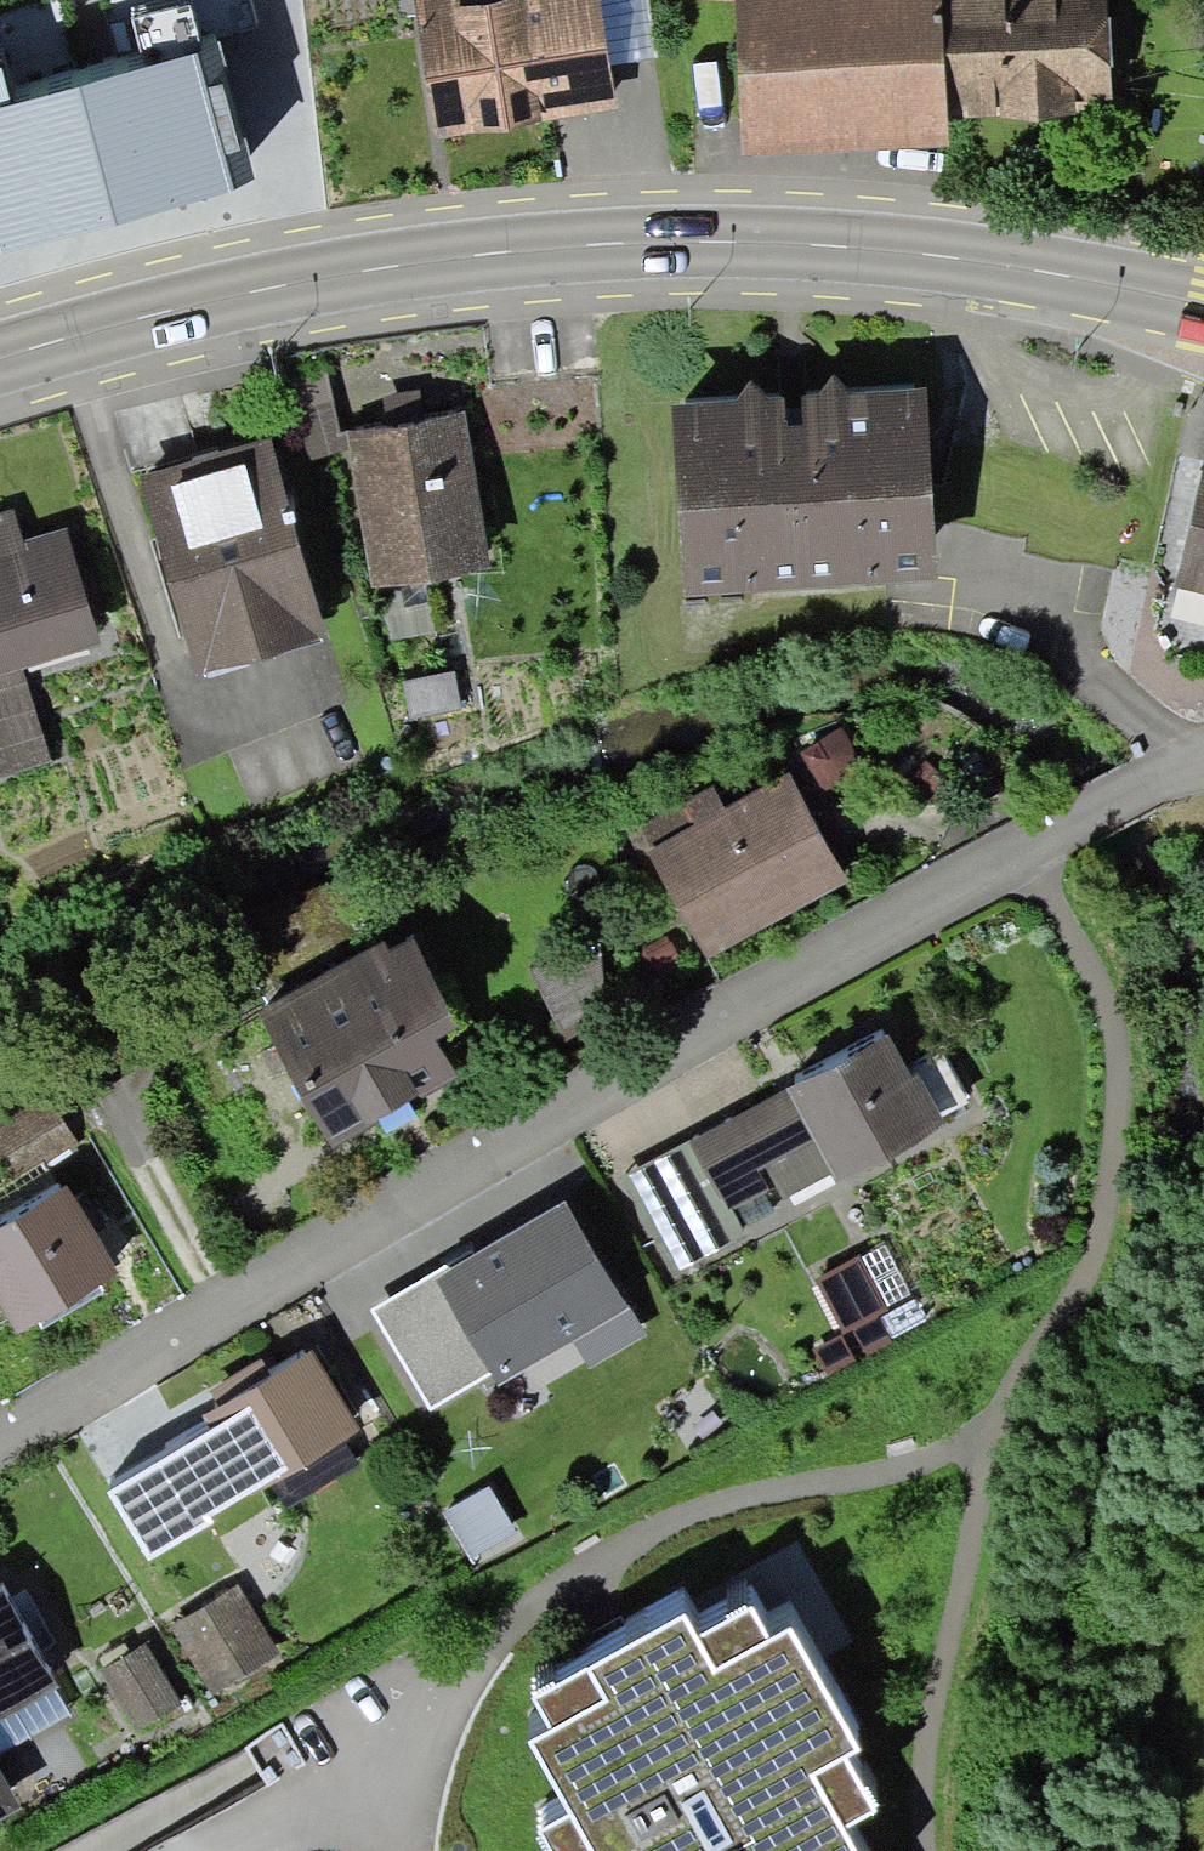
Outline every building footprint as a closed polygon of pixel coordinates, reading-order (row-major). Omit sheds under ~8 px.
[(434,137),(614,110),(607,67),(597,0),(413,0),(434,137)] [(607,67),(659,59),(650,0),(597,0),(607,67)] [(735,2),(743,157),(949,147),(948,119),(942,0),(735,0),(735,2)] [(948,119),(1113,112),(1108,0),(942,0),(948,119)] [(0,104),(0,252),(256,179),(217,43),(0,104)] [(339,435),(320,354),(285,361),(312,460),(347,450),(344,434),(339,435)] [(751,381),(737,401),(847,393),(833,376),(751,381)] [(737,401),(671,405),(684,595),(937,579),(925,388),(847,393),(737,401)] [(384,396),(390,426),(426,420),(420,389),(384,396)] [(390,426),(344,434),(347,450),(371,587),(491,566),(464,413),(426,420),(390,426)] [(270,438),(140,475),(197,675),(327,637),(270,438)] [(1176,589),(1203,596),(1203,466),(1176,589)] [(0,515),(0,778),(53,762),(26,672),(104,648),(68,528),(23,541),(13,511),(0,515)] [(459,706),(453,672),(405,681),(411,715),(459,706)] [(842,732),(796,756),(815,793),(862,769),(842,732)] [(641,824),(626,832),(651,876),(659,871),(708,959),(849,881),(789,773),(725,809),(714,787),(643,827),(641,824)] [(384,942),(257,1014),(333,1148),(457,1078),(436,1041),(460,1027),(411,941),(390,952),(384,942)] [(591,944),(531,977),(566,1040),(627,1007),(591,944)] [(888,1037),(688,1142),(727,1212),(730,1210),(732,1212),(739,1208),(765,1195),(777,1188),(783,1200),(832,1174),(837,1183),(946,1126),(919,1075),(911,1079),(888,1037)] [(0,1115),(0,1152),(15,1180),(81,1143),(50,1087),(0,1115)] [(727,1212),(688,1142),(621,1179),(672,1274),(744,1235),(732,1212),(730,1210),(727,1212)] [(0,1227),(0,1303),(18,1334),(38,1321),(100,1286),(119,1275),(96,1235),(104,1230),(85,1197),(75,1203),(67,1188),(0,1227)] [(765,1195),(739,1208),(748,1226),(774,1212),(765,1195)] [(498,1385),(572,1341),(629,1310),(564,1201),(450,1269),(446,1263),(368,1309),(429,1410),(491,1373),(498,1385)] [(910,1294),(885,1246),(862,1259),(887,1306),(910,1294)] [(861,1256),(814,1280),(842,1335),(852,1329),(879,1316),(889,1311),(887,1306),(862,1259),(861,1256)] [(104,1293),(100,1286),(38,1321),(42,1329),(104,1293)] [(645,1337),(629,1310),(572,1341),(589,1370),(645,1337)] [(891,1343),(879,1316),(852,1329),(865,1355),(891,1343)] [(827,1375),(853,1361),(840,1335),(814,1349),(827,1375)] [(255,1496),(360,1430),(311,1352),(272,1376),(219,1407),(203,1417),(212,1430),(107,1494),(148,1561),(214,1524),(211,1519),(253,1491),(255,1496)] [(219,1407),(272,1376),(261,1358),(210,1392),(219,1407)] [(516,1534),(488,1486),(443,1512),(471,1560),(516,1534)] [(0,1583),(0,1721),(54,1690),(59,1687),(2,1581),(0,1583)] [(240,1585),(170,1626),(211,1696),(281,1654),(240,1585)] [(682,1613),(533,1696),(551,1728),(530,1740),(571,1813),(539,1831),(550,1850),(855,1850),(843,1829),(876,1811),(845,1757),(858,1750),(791,1629),(769,1641),(749,1606),(695,1636),(682,1613)] [(142,1644),(100,1671),(138,1731),(180,1705),(142,1644)] [(54,1690),(0,1721),(0,1754),(69,1715),(54,1690)] [(22,1808),(0,1772),(0,1821),(22,1808)]
